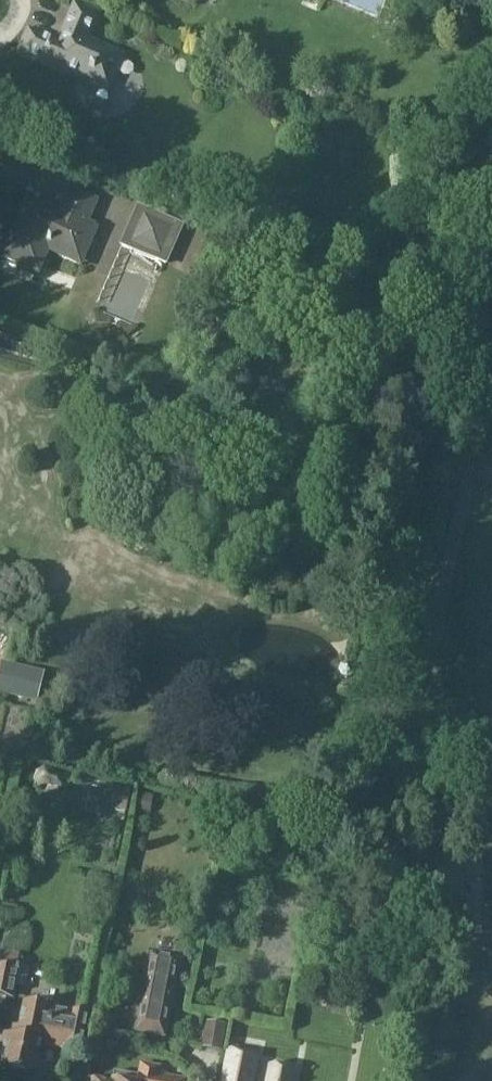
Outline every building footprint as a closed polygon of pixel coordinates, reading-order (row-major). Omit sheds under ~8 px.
[(491,16),(491,0),(459,0),(491,16)] [(29,30),(19,53),(68,74),(69,72),(110,89),(124,54),(89,39),(100,13),(76,3),(65,31),(68,32),(63,45),(29,30)] [(97,201),(67,189),(57,214),(27,201),(12,238),(6,242),(3,248),(6,252),(3,261),(38,276),(49,252),(82,266),(97,230),(87,226),(97,201)] [(182,227),(138,208),(121,247),(166,265),(182,227)] [(38,704),(45,673),(1,662),(0,667),(0,695),(38,704)] [(44,767),(37,772),(34,780),(37,788),(45,787),(63,788),(65,777),(57,775),(54,770),(44,767)] [(122,790),(117,810),(125,812),(129,791),(122,790)] [(141,794),(138,811),(151,813),(153,796),(141,794)] [(14,1001),(20,971),(18,970),(20,956),(1,952),(0,956),(0,998),(14,1001)] [(135,1034),(165,1039),(181,960),(150,954),(135,1034)] [(41,1042),(63,1047),(63,1049),(83,1053),(90,1016),(72,1012),(72,1013),(56,1010),(56,1009),(26,1003),(21,1028),(15,1027),(12,1037),(5,1036),(0,1061),(0,1068),(35,1075),(41,1042)] [(226,1026),(206,1023),(202,1048),(222,1051),(226,1026)] [(255,1061),(229,1055),(223,1080),(251,1080),(255,1061)] [(83,1060),(81,1072),(91,1074),(93,1063),(83,1060)] [(298,1068),(270,1062),(266,1080),(295,1080),(298,1068)] [(188,1080),(160,1075),(161,1068),(140,1064),(137,1077),(114,1073),(112,1080),(188,1080)]
